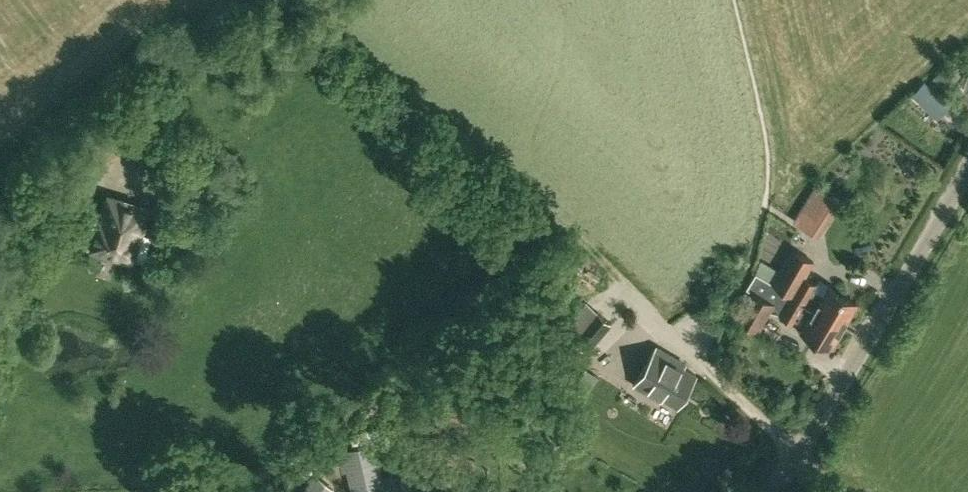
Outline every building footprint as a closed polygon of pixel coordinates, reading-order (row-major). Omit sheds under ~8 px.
[(925,80),(912,95),(938,118),(950,103),(925,80)] [(816,182),(804,202),(830,217),(843,196),(816,182)] [(149,207),(108,195),(101,220),(96,219),(93,231),(97,232),(93,249),(134,261),(135,257),(145,260),(152,235),(142,232),(149,207)] [(792,295),(843,325),(857,303),(829,286),(830,284),(820,278),(817,283),(807,276),(815,260),(793,248),(772,283),(792,295)] [(736,316),(759,330),(777,303),(752,289),(736,316)] [(830,347),(843,325),(792,295),(780,315),(803,329),(802,331),(830,347)] [(596,308),(572,336),(562,346),(577,359),(588,347),(612,322),(596,308)] [(676,404),(694,375),(682,367),(684,364),(660,349),(638,385),(662,400),(664,396),(676,404)] [(575,358),(563,371),(577,382),(588,370),(575,358)] [(338,450),(340,456),(343,470),(348,469),(354,491),(396,491),(398,490),(394,476),(391,475),(383,477),(376,446),(391,442),(387,424),(351,432),(355,446),(338,450)] [(309,441),(290,459),(307,477),(326,459),(309,441)] [(334,489),(318,476),(306,491),(332,491),(334,489)]
